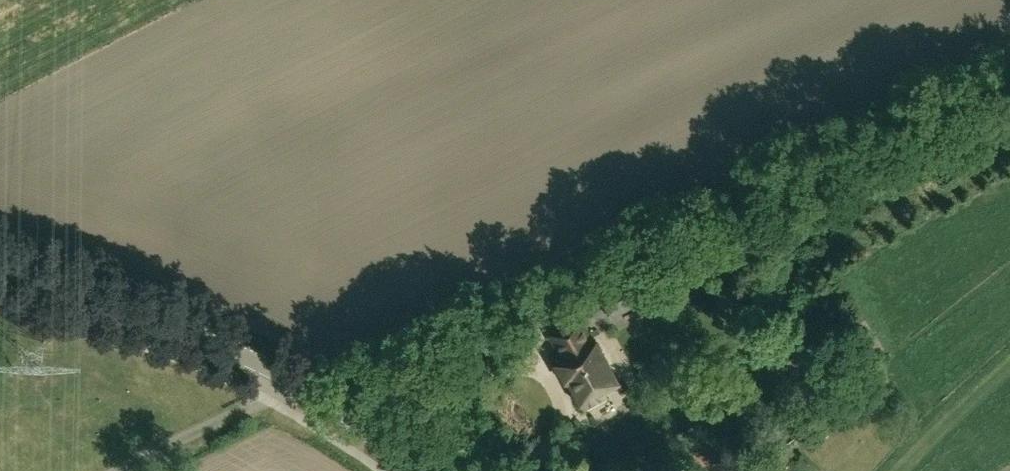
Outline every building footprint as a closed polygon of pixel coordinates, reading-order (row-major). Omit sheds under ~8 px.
[(632,277),(600,295),(612,316),(613,315),(607,304),(627,293),(630,299),(641,293),(632,277)] [(632,341),(662,327),(647,296),(617,310),(632,341)] [(587,407),(607,395),(605,390),(619,382),(593,335),(590,337),(580,319),(553,334),(566,357),(558,362),(568,381),(571,379),(587,407)] [(623,325),(605,335),(614,352),(632,342),(623,325)]
